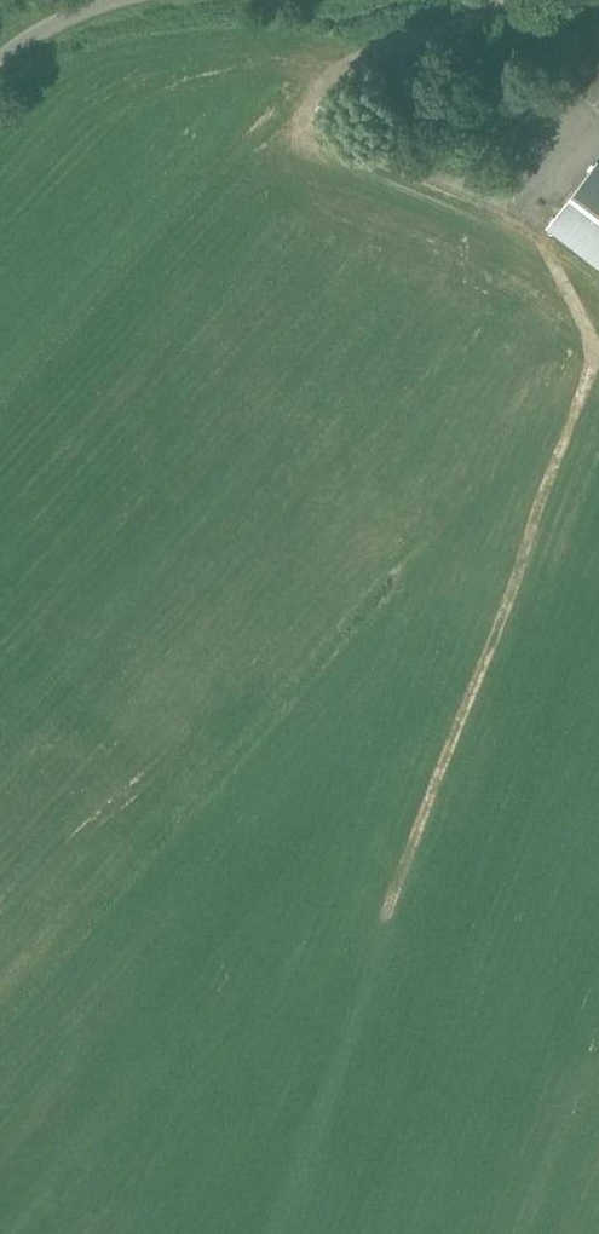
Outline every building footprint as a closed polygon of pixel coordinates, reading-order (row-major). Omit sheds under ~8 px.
[(580,88),(598,103),(598,62),(580,88)] [(551,227),(598,264),(598,164),(551,227)]
